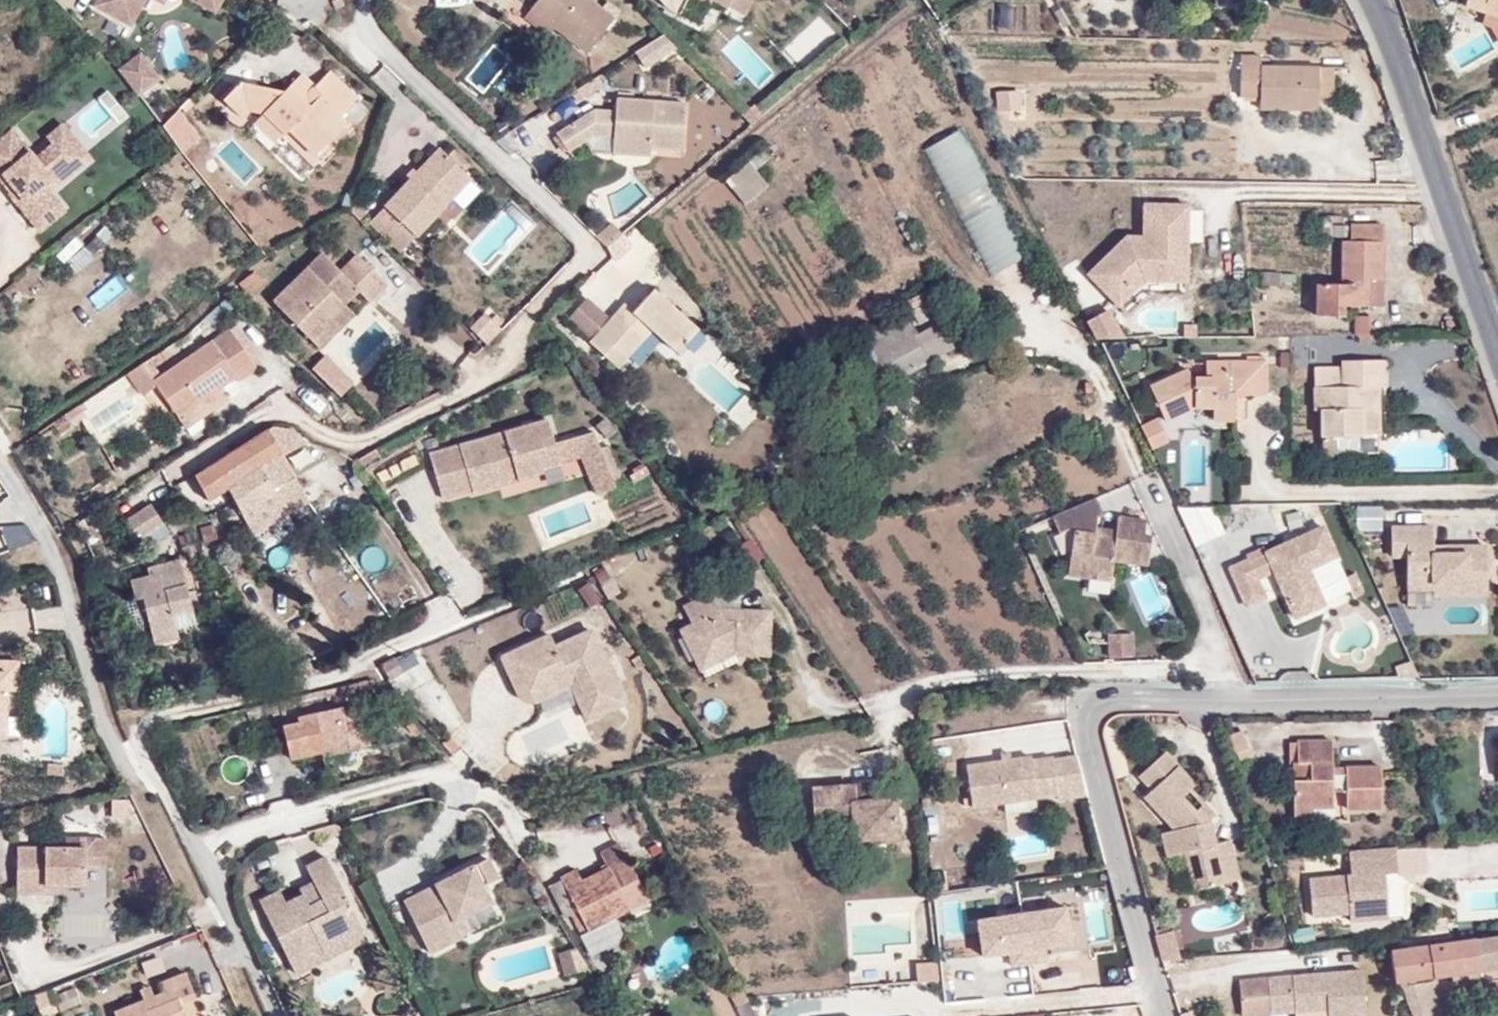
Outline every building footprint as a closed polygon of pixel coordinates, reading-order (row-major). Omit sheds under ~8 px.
[(98,11),(136,31),(153,0),(104,0),(98,11)] [(220,11),(226,0),(199,0),(220,11)] [(531,9),(554,27),(586,53),(614,18),(591,0),(538,0),(531,9)] [(1466,7),(1484,13),(1486,5),(1497,9),(1497,0),(1468,0),(1466,7)] [(1497,17),(1497,9),(1486,5),(1484,13),(1497,17)] [(547,37),(554,27),(531,9),(524,18),(547,37)] [(664,35),(635,53),(644,67),(675,48),(664,35)] [(976,46),(975,38),(957,41),(959,49),(976,46)] [(1262,65),(1262,56),(1242,56),(1241,96),(1260,95),(1259,108),(1319,110),(1319,98),(1334,98),(1334,68),(1262,65)] [(159,81),(141,58),(122,72),(140,96),(159,81)] [(640,69),(636,61),(623,67),(627,76),(640,69)] [(322,101),(310,115),(288,94),(283,100),(241,85),(223,102),(239,118),(247,111),(263,111),(282,130),(288,126),(315,153),(343,124),(335,115),(352,99),(327,74),(311,90),(315,94),(322,101)] [(603,85),(597,77),(571,93),(577,101),(603,85)] [(308,100),(295,87),(288,94),(310,115),(322,101),(315,94),(308,100)] [(1019,115),(1019,97),(998,97),(999,116),(1019,115)] [(647,155),(647,144),(682,147),(685,102),(615,98),(615,111),(592,109),(556,132),(567,147),(589,134),(612,135),(611,151),(647,155)] [(94,137),(127,124),(118,99),(84,112),(94,137)] [(253,120),(273,140),(282,130),(263,111),(253,120)] [(186,157),(206,140),(183,113),(163,131),(186,157)] [(47,137),(53,144),(55,142),(76,168),(90,157),(63,124),(47,137)] [(16,133),(11,127),(0,136),(0,146),(16,133)] [(76,168),(55,142),(53,144),(36,158),(16,133),(0,146),(0,178),(2,181),(6,177),(14,187),(10,190),(9,192),(35,224),(60,205),(48,191),(76,168)] [(1024,257),(959,137),(924,156),(990,276),(1024,257)] [(647,155),(681,157),(682,147),(647,144),(647,155)] [(407,232),(438,203),(467,175),(439,146),(379,202),(407,232)] [(748,207),(767,190),(748,168),(729,185),(748,207)] [(449,213),(478,186),(467,175),(438,203),(449,213)] [(6,177),(2,181),(10,190),(14,187),(6,177)] [(493,273),(540,219),(514,197),(468,251),(493,273)] [(394,244),(407,232),(379,202),(366,215),(394,244)] [(1148,278),(1191,280),(1192,204),(1149,204),(1148,236),(1131,236),(1093,272),(1123,303),(1148,278)] [(35,224),(40,230),(64,210),(60,205),(35,224)] [(612,224),(598,236),(608,248),(623,236),(612,224)] [(1382,305),(1384,226),(1352,225),(1352,241),(1343,241),(1341,285),(1317,284),(1316,315),(1344,316),(1345,304),(1382,305)] [(630,246),(623,237),(609,249),(616,258),(630,246)] [(276,301),(313,338),(360,291),(370,301),(387,284),(359,255),(342,271),(325,253),(276,301)] [(247,295),(263,284),(254,272),(239,284),(247,295)] [(587,302),(569,323),(590,342),(604,355),(611,347),(626,361),(646,337),(652,331),(667,344),(677,353),(698,329),(653,289),(632,313),(625,320),(616,313),(608,322),(587,302)] [(936,320),(923,296),(906,305),(919,329),(936,320)] [(313,338),(322,348),(356,314),(347,305),(313,338)] [(632,313),(623,305),(616,313),(625,320),(632,313)] [(1112,311),(1087,324),(1094,337),(1101,337),(1126,337),(1112,311)] [(486,346),(499,333),(482,315),(469,329),(486,346)] [(1354,316),(1354,335),(1369,335),(1369,317),(1354,316)] [(155,381),(177,416),(179,415),(224,384),(235,377),(237,381),(255,370),(229,330),(155,380),(155,381)] [(646,337),(661,351),(667,344),(652,331),(646,337)] [(604,355),(619,368),(626,361),(611,347),(604,355)] [(324,356),(311,369),(340,397),(353,383),(324,356)] [(1388,387),(1388,359),(1341,361),(1341,387),(1316,387),(1316,409),(1322,410),(1323,437),(1364,437),(1364,431),(1379,431),(1379,387),(1388,387)] [(143,389),(155,381),(155,380),(142,360),(129,369),(143,389)] [(1229,378),(1248,378),(1248,395),(1263,395),(1263,361),(1214,362),(1214,378),(1192,377),(1187,369),(1151,388),(1166,420),(1190,408),(1214,408),(1214,418),(1234,417),(1234,395),(1229,394),(1229,378)] [(1248,395),(1248,378),(1229,378),(1229,394),(1234,395),(1248,395)] [(231,396),(224,384),(179,415),(186,427),(231,396)] [(86,412),(79,402),(52,419),(59,430),(86,412)] [(545,466),(562,461),(557,441),(551,420),(433,452),(444,495),(471,488),(473,492),(546,472),(545,466)] [(1163,421),(1145,428),(1155,453),(1173,446),(1163,421)] [(227,487),(259,466),(274,491),(294,476),(283,454),(308,441),(292,429),(272,427),(195,475),(208,499),(223,489),(227,487)] [(621,483),(593,430),(557,441),(562,461),(581,456),(600,492),(621,483)] [(639,479),(650,472),(643,462),(632,469),(639,479)] [(286,513),(308,501),(294,476),(274,491),(259,466),(227,487),(249,527),(284,508),(286,513)] [(1099,513),(1093,495),(1048,515),(1056,532),(1070,526),(1072,530),(1065,573),(1086,576),(1086,569),(1108,572),(1110,559),(1144,565),(1149,536),(1141,535),(1143,521),(1115,516),(1112,535),(1092,532),(1093,515),(1099,513)] [(1185,515),(1198,547),(1229,535),(1216,503),(1185,515)] [(132,543),(162,522),(150,505),(121,525),(132,543)] [(252,532),(286,513),(284,508),(249,527),(252,532)] [(27,524),(0,526),(0,529),(8,548),(35,538),(27,524)] [(1304,572),(1336,559),(1323,527),(1266,553),(1267,556),(1249,564),(1247,561),(1229,569),(1245,607),(1263,599),(1256,583),(1275,575),(1294,618),(1319,607),(1304,572)] [(1487,546),(1434,548),(1434,527),(1392,528),(1393,556),(1407,556),(1408,589),(1435,589),(1436,595),(1488,594),(1487,546)] [(134,599),(142,597),(150,633),(175,628),(172,613),(191,609),(179,559),(156,564),(157,567),(158,574),(149,576),(130,581),(134,599)] [(149,576),(158,574),(157,567),(147,569),(149,576)] [(1086,576),(1107,579),(1108,572),(1086,569),(1086,576)] [(693,626),(684,631),(699,663),(718,654),(721,660),(735,654),(768,657),(771,614),(752,613),(751,614),(734,614),(734,622),(726,621),(723,614),(714,594),(685,608),(693,626)] [(734,614),(723,614),(726,621),(734,622),(734,614)] [(152,643),(178,637),(175,628),(150,633),(152,643)] [(1128,656),(1128,632),(1105,633),(1105,656),(1128,656)] [(598,647),(592,634),(574,642),(580,655),(598,647)] [(572,688),(588,722),(607,714),(604,708),(622,701),(598,647),(580,655),(574,642),(556,650),(550,638),(512,655),(530,696),(567,678),(572,688)] [(721,660),(718,654),(699,663),(702,670),(721,660)] [(528,705),(533,705),(572,688),(567,678),(530,696),(512,655),(503,660),(521,702),(525,704),(528,705)] [(392,679),(402,672),(395,659),(381,664),(392,679)] [(13,689),(15,660),(4,660),(3,689),(13,689)] [(22,689),(23,661),(15,660),(13,689),(22,689)] [(607,714),(624,706),(622,701),(604,708),(607,714)] [(282,726),(288,756),(316,751),(346,744),(348,750),(369,745),(360,708),(341,713),(340,708),(296,717),(297,723),(282,726)] [(1250,754),(1243,733),(1228,738),(1235,759),(1250,754)] [(451,755),(459,747),(449,737),(441,745),(451,755)] [(1293,780),(1293,805),(1332,805),(1332,790),(1344,789),(1345,807),(1381,807),(1380,766),(1345,766),(1345,773),(1332,774),(1332,766),(1331,740),(1298,741),(1298,762),(1311,762),(1311,779),(1293,780)] [(348,750),(346,744),(316,751),(321,771),(351,764),(348,750)] [(1188,845),(1196,878),(1223,872),(1215,840),(1208,815),(1199,805),(1196,809),(1182,795),(1195,781),(1162,750),(1140,772),(1153,785),(1144,794),(1177,828),(1181,848),(1188,845)] [(1054,803),(1084,799),(1074,760),(1049,763),(1049,761),(1030,763),(1029,759),(1010,761),(1009,755),(1000,756),(1000,762),(968,766),(972,807),(1053,798),(1054,803)] [(64,778),(64,768),(48,768),(48,778),(64,778)] [(871,804),(870,787),(856,788),(857,804),(871,804)] [(871,804),(857,804),(856,788),(814,792),(816,828),(855,826),(856,845),(899,843),(896,802),(871,804)] [(1214,810),(1204,800),(1199,805),(1208,815),(1214,810)] [(1294,814),(1333,814),(1332,805),(1293,805),(1294,814)] [(32,814),(20,818),(22,826),(35,822),(32,814)] [(1165,831),(1170,850),(1178,848),(1181,848),(1177,828),(1165,831)] [(1238,868),(1230,836),(1215,840),(1223,872),(1238,868)] [(74,847),(87,847),(87,866),(99,866),(99,838),(74,837),(74,847)] [(1178,848),(1186,880),(1196,878),(1188,845),(1181,848),(1178,848)] [(63,884),(87,885),(87,866),(87,847),(74,847),(21,847),(21,892),(63,893),(63,884)] [(631,908),(623,895),(642,887),(622,847),(603,856),(608,867),(581,880),(576,870),(562,876),(588,929),(631,908)] [(457,926),(449,911),(486,893),(478,876),(492,869),(482,849),(399,892),(407,908),(401,911),(419,946),(457,926)] [(1346,923),(1387,921),(1385,877),(1396,876),(1395,851),(1350,854),(1351,878),(1309,880),(1310,916),(1346,915),(1346,923)] [(278,899),(260,907),(290,967),(318,953),(321,958),(344,947),(348,953),(367,943),(328,864),(309,873),(316,888),(324,905),(307,913),(302,903),(285,911),(278,899)] [(631,908),(648,899),(642,887),(623,895),(631,908)] [(316,888),(299,898),(302,903),(307,913),(324,905),(316,888)] [(457,926),(494,907),(486,893),(449,911),(457,926)] [(1396,980),(1446,974),(1480,969),(1482,981),(1497,978),(1497,935),(1392,950),(1396,980)] [(290,967),(295,978),(348,953),(344,947),(321,958),(318,953),(290,967)] [(943,982),(941,964),(920,966),(922,984),(943,982)] [(1482,981),(1480,969),(1446,974),(1448,985),(1465,983),(1483,990),(1497,989),(1497,978),(1482,981)] [(1270,998),(1271,1015),(1326,1011),(1329,1011),(1329,1015),(1365,1015),(1361,970),(1240,980),(1242,1001),(1270,998)] [(181,1003),(194,998),(185,973),(160,983),(162,992),(153,996),(144,999),(112,1012),(114,1015),(185,1015),(181,1003)] [(1434,986),(1426,987),(1429,1015),(1439,1015),(1434,986)] [(149,987),(140,991),(144,999),(153,996),(149,987)] [(1398,991),(1408,1015),(1429,1015),(1426,987),(1398,991)] [(58,998),(64,1013),(79,1007),(72,991),(58,998)] [(1243,1015),(1270,1015),(1271,1015),(1270,998),(1242,1001),(1243,1015)]
